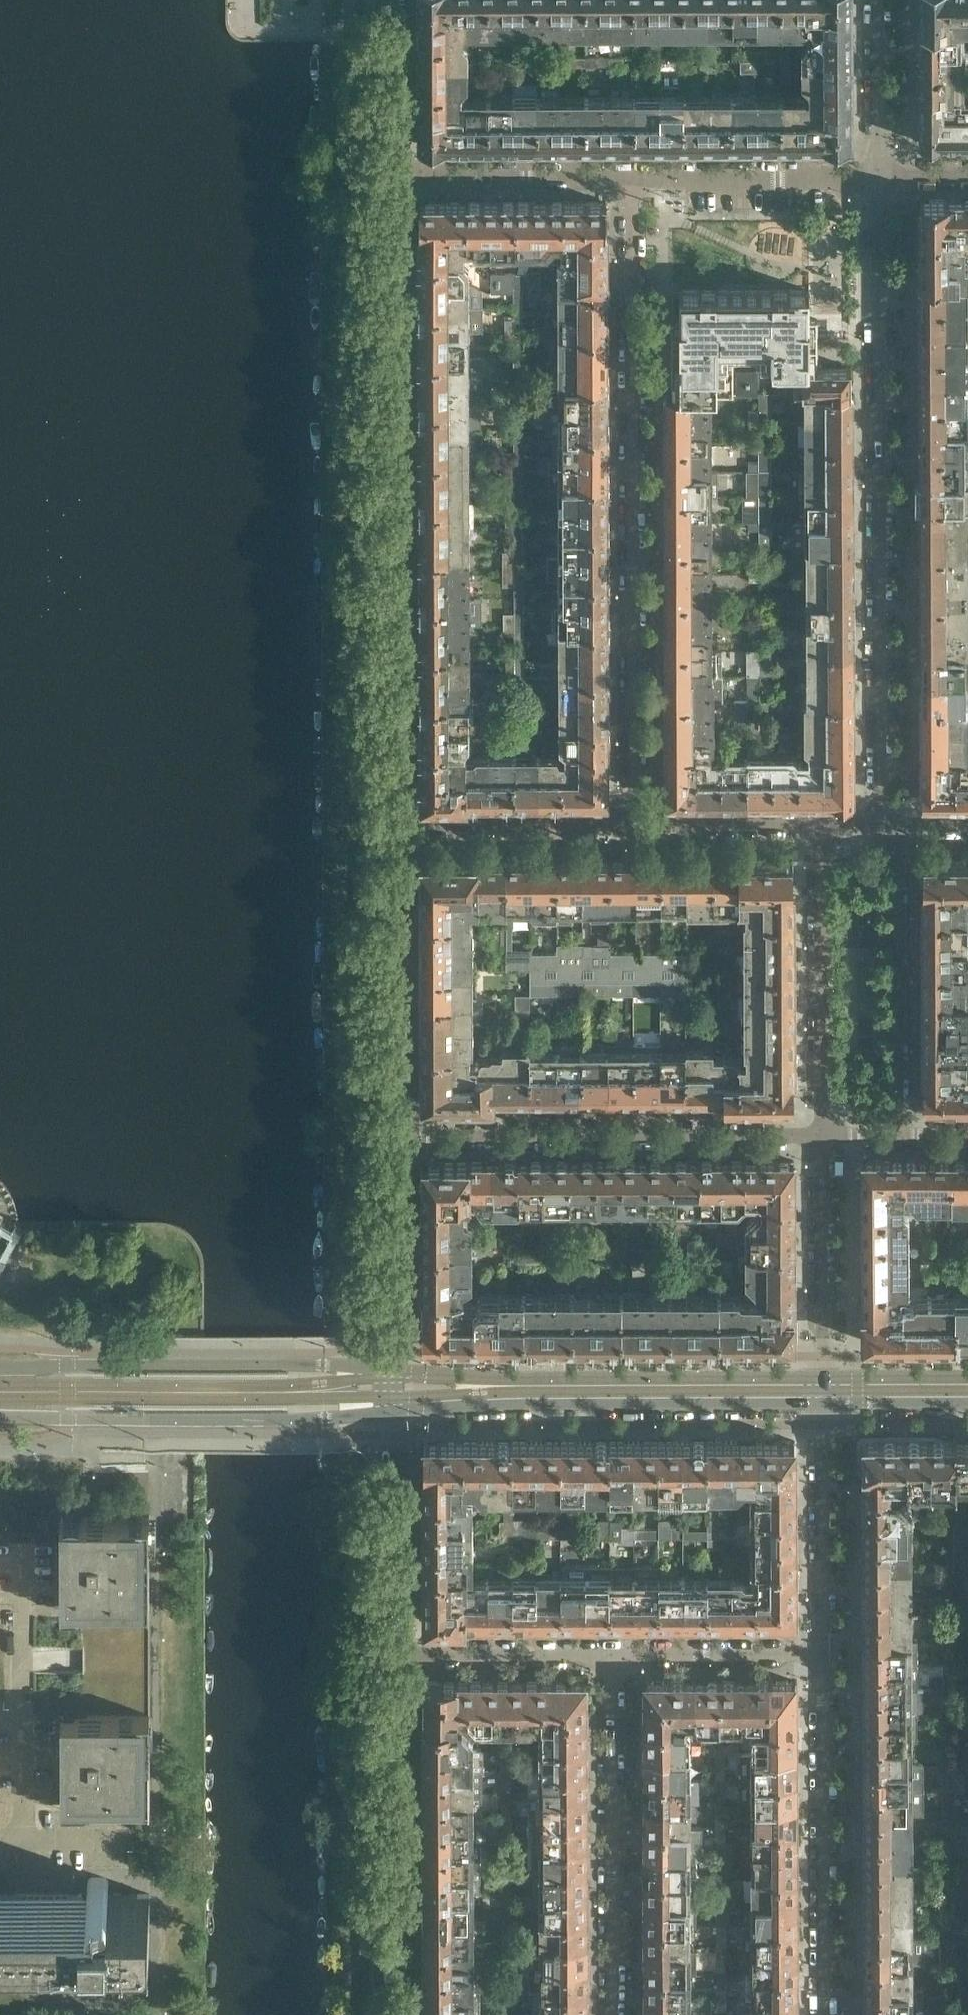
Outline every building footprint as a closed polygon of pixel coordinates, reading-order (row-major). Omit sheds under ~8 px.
[(464,0),(420,0),(420,13),(446,13),(446,7),(464,7),(464,0)] [(489,0),(464,0),(464,7),(464,25),(489,25),(489,0)] [(513,0),(489,0),(489,25),(513,25),(513,0)] [(537,0),(513,0),(513,25),(538,25),(537,0)] [(562,0),(537,0),(538,25),(562,25),(562,0)] [(586,0),(562,0),(562,25),(586,25),(586,0)] [(611,0),(586,0),(586,25),(611,25),(611,0)] [(635,0),(611,0),(611,25),(635,25),(635,0)] [(659,0),(635,0),(635,25),(660,25),(659,0)] [(684,0),(659,0),(660,25),(684,24),(684,0)] [(708,0),(684,0),(684,24),(708,24),(708,0)] [(733,0),(708,0),(708,24),(733,24),(733,0)] [(757,0),(733,0),(733,24),(757,24),(757,0)] [(781,0),(757,0),(757,24),(782,24),(781,0)] [(806,0),(781,0),(782,24),(806,24),(806,10),(806,0)] [(850,0),(806,0),(806,10),(850,9),(850,0)] [(948,0),(920,0),(920,27),(948,27),(948,0)] [(948,27),(960,27),(960,20),(967,20),(967,0),(948,0),(948,27)] [(464,25),(464,7),(446,7),(446,13),(420,13),(420,37),(458,37),(458,36),(458,25),(464,25)] [(850,36),(850,9),(806,10),(806,24),(813,24),(813,35),(813,36),(850,36)] [(960,27),(948,27),(920,27),(920,48),(960,48),(960,27)] [(850,61),(850,46),(850,36),(813,36),(813,35),(808,35),(806,38),(806,61),(850,61)] [(464,62),(464,39),(461,36),(458,36),(458,37),(420,37),(420,62),(464,62)] [(489,49),(489,38),(480,38),(480,49),(489,49)] [(790,51),(790,41),(782,41),(782,51),(790,51)] [(960,71),(960,48),(920,48),(920,71),(960,71)] [(489,62),(489,49),(480,49),(480,62),(489,62)] [(562,61),(562,51),(554,51),(554,62),(562,61)] [(570,61),(570,51),(562,51),(562,61),(570,61)] [(611,61),(611,51),(603,51),(603,61),(611,61)] [(619,61),(619,51),(611,51),(611,61),(619,61)] [(660,61),(660,51),(651,51),(652,61),(660,61)] [(668,61),(668,51),(660,51),(660,61),(668,61)] [(708,61),(708,51),(700,51),(700,61),(708,61)] [(717,61),(717,51),(708,51),(708,61),(717,61)] [(757,61),(757,51),(749,51),(749,61),(757,61)] [(765,61),(765,51),(757,51),(757,61),(765,61)] [(790,61),(790,51),(782,51),(782,61),(790,61)] [(513,62),(513,52),(505,52),(505,62),(513,62)] [(521,62),(521,52),(513,52),(513,62),(521,62)] [(562,72),(562,61),(554,62),(554,72),(562,72)] [(570,72),(570,61),(562,61),(562,72),(570,72)] [(611,71),(611,61),(603,61),(603,71),(611,71)] [(619,71),(619,61),(611,61),(611,71),(619,71)] [(660,71),(660,61),(652,61),(652,71),(660,71)] [(668,71),(668,61),(660,61),(660,71),(668,71)] [(709,71),(708,61),(700,61),(700,71),(709,71)] [(717,71),(717,61),(708,61),(709,71),(717,71)] [(749,71),(749,61),(741,61),(741,71),(749,71)] [(757,71),(757,61),(749,61),(749,71),(757,71)] [(765,71),(765,61),(757,61),(757,71),(765,71)] [(774,71),(774,61),(765,61),(765,71),(774,71)] [(790,71),(790,61),(782,61),(782,71),(790,71)] [(850,85),(850,61),(806,61),(806,84),(808,86),(813,86),(813,85),(850,85)] [(464,85),(464,62),(420,62),(420,86),(458,86),(458,87),(461,87),(464,85)] [(489,74),(489,62),(480,62),(480,74),(489,74)] [(513,72),(513,62),(505,62),(505,72),(513,72)] [(521,72),(521,62),(513,62),(513,72),(521,72)] [(790,81),(790,71),(782,71),(782,81),(790,81)] [(960,94),(960,71),(920,71),(920,94),(943,94),(960,94)] [(489,86),(489,74),(480,74),(480,86),(489,86)] [(851,113),(850,85),(813,85),(813,86),(813,97),(806,97),(806,113),(851,113)] [(465,116),(465,98),(458,98),(458,87),(458,86),(420,86),(420,110),(447,110),(447,116),(465,116)] [(943,141),(943,94),(920,94),(920,142),(943,141)] [(965,141),(965,100),(960,101),(960,94),(943,94),(943,141),(965,141)] [(806,141),(806,113),(806,97),(782,98),(782,141),(806,141)] [(489,142),(489,98),(465,98),(465,116),(465,142),(489,142)] [(514,142),(513,98),(489,98),(489,142),(514,142)] [(538,142),(538,98),(513,98),(514,142),(538,142)] [(562,142),(562,98),(538,98),(538,142),(562,142)] [(587,141),(587,98),(562,98),(562,142),(587,141)] [(611,141),(611,98),(587,98),(587,141),(611,141)] [(636,141),(635,98),(611,98),(611,141),(636,141)] [(660,141),(660,98),(635,98),(636,141),(660,141)] [(684,141),(684,98),(660,98),(660,141),(684,141)] [(709,141),(709,98),(684,98),(684,141),(709,141)] [(733,141),(733,98),(709,98),(709,141),(733,141)] [(758,141),(757,98),(733,98),(733,141),(758,141)] [(782,141),(782,98),(757,98),(758,141),(782,141)] [(465,142),(465,116),(447,116),(447,110),(420,110),(420,142),(465,142)] [(851,141),(851,113),(806,113),(806,141),(851,141)] [(956,233),(956,200),(948,200),(921,200),(921,233),(956,233)] [(956,200),(956,233),(956,240),(960,240),(960,241),(967,241),(967,200),(956,200)] [(491,245),(491,201),(467,202),(467,227),(467,242),(474,242),(478,246),(491,245)] [(516,245),(516,201),(491,201),(491,245),(516,245)] [(540,245),(540,201),(516,201),(516,245),(540,245)] [(565,241),(564,201),(540,201),(540,245),(552,245),(556,241),(564,241),(565,241)] [(606,286),(606,201),(564,201),(565,241),(564,241),(564,252),(563,252),(562,253),(562,287),(606,286)] [(467,227),(467,202),(421,202),(421,233),(445,233),(445,227),(467,227)] [(461,257),(461,242),(467,242),(467,227),(445,227),(445,233),(421,233),(421,258),(461,257)] [(961,260),(960,241),(960,240),(956,240),(956,233),(921,233),(921,256),(943,256),(943,262),(964,262),(964,260),(961,260)] [(964,279),(964,263),(964,262),(943,262),(943,256),(921,256),(921,280),(964,279)] [(465,282),(465,259),(463,257),(461,257),(421,258),(421,282),(465,282)] [(536,279),(546,267),(540,261),(532,271),(526,271),(526,279),(536,279)] [(504,282),(504,273),(492,273),(492,282),(504,282)] [(516,279),(516,273),(504,273),(504,282),(516,282),(516,279)] [(526,287),(526,279),(516,279),(516,282),(516,287),(526,287)] [(536,287),(536,279),(526,279),(526,287),(536,287)] [(964,304),(964,279),(921,280),(921,304),(964,304)] [(465,306),(465,283),(465,282),(421,282),(421,306),(465,306)] [(504,293),(504,282),(492,282),(492,293),(504,293)] [(514,293),(514,287),(516,287),(516,282),(504,282),(504,293),(514,293)] [(606,311),(606,286),(562,287),(562,311),(606,311)] [(817,319),(817,291),(673,291),(672,393),(707,393),(734,393),(734,359),(772,359),(772,366),(800,367),(802,367),(818,367),(817,349),(817,339),(817,319)] [(964,329),(964,304),(921,304),(921,329),(964,329)] [(465,331),(465,306),(421,306),(421,331),(465,331)] [(606,335),(606,311),(562,311),(562,335),(606,335)] [(514,331),(514,325),(514,321),(506,321),(506,331),(514,331)] [(522,336),(522,325),(514,325),(514,331),(514,336),(522,336)] [(964,352),(964,329),(921,329),(921,353),(964,352)] [(465,355),(465,331),(421,331),(421,355),(465,355)] [(514,341),(514,336),(514,331),(506,331),(506,341),(514,341)] [(606,360),(606,335),(562,335),(562,360),(606,360)] [(522,345),(522,336),(514,336),(514,341),(514,345),(522,345)] [(964,378),(964,352),(921,353),(921,379),(964,378)] [(465,380),(465,355),(421,355),(421,380),(465,380)] [(606,384),(606,360),(562,360),(562,384),(606,384)] [(851,367),(818,367),(802,367),(800,367),(801,393),(807,393),(851,393),(851,367)] [(514,380),(514,374),(514,370),(506,370),(506,380),(514,380)] [(757,391),(757,371),(739,371),(739,391),(757,391)] [(522,384),(522,374),(514,374),(514,380),(514,384),(522,384)] [(964,403),(964,378),(921,379),(921,403),(964,403)] [(465,404),(465,380),(421,380),(421,404),(465,404)] [(514,390),(514,384),(514,380),(506,380),(506,390),(514,390)] [(522,394),(522,384),(514,384),(514,390),(514,394),(522,394)] [(607,408),(606,384),(562,384),(563,409),(607,408)] [(771,418),(771,393),(771,392),(758,393),(759,411),(748,411),(748,418),(771,418)] [(707,418),(707,393),(672,393),(667,393),(667,419),(707,418)] [(851,418),(851,393),(807,393),(807,418),(851,418)] [(964,428),(964,403),(921,403),(921,428),(964,428)] [(465,429),(465,404),(421,404),(421,429),(465,429)] [(607,433),(607,408),(563,409),(563,433),(607,433)] [(707,444),(707,418),(667,419),(667,444),(707,444)] [(771,444),(771,418),(748,418),(748,426),(759,426),(759,444),(771,444)] [(851,444),(851,418),(807,418),(808,444),(851,444)] [(514,429),(514,423),(514,419),(506,419),(506,429),(514,429)] [(522,433),(522,423),(514,423),(514,429),(514,433),(522,433)] [(964,453),(964,428),(921,428),(921,453),(964,453)] [(465,453),(465,429),(421,429),(421,453),(465,453)] [(514,439),(514,433),(514,429),(506,429),(506,439),(514,439)] [(522,443),(522,433),(514,433),(514,439),(514,443),(522,443)] [(607,457),(607,433),(563,433),(563,457),(607,457)] [(707,470),(707,444),(667,444),(667,470),(707,470)] [(771,470),(771,444),(759,444),(759,462),(748,463),(748,470),(771,470)] [(851,470),(851,444),(808,444),(808,469),(851,470)] [(465,477),(465,453),(421,453),(422,478),(465,477)] [(965,477),(964,453),(921,453),(921,477),(965,477)] [(607,482),(607,457),(563,457),(563,482),(607,482)] [(514,477),(514,472),(514,467),(506,467),(506,477),(514,477)] [(852,495),(851,470),(808,469),(808,495),(852,495)] [(707,495),(707,470),(667,470),(667,495),(707,495)] [(771,495),(771,470),(748,470),(748,477),(759,477),(759,495),(771,495)] [(522,482),(522,472),(514,472),(514,477),(514,482),(522,482)] [(466,502),(465,477),(422,478),(422,502),(466,502)] [(514,487),(514,482),(514,477),(506,477),(506,487),(514,487)] [(965,503),(965,477),(921,477),(922,503),(965,503)] [(522,492),(522,482),(514,482),(514,487),(514,492),(522,492)] [(607,506),(607,482),(563,482),(563,506),(607,506)] [(707,521),(707,495),(667,495),(667,521),(707,521)] [(772,521),(771,495),(759,495),(759,514),(749,514),(749,521),(772,521)] [(852,521),(852,495),(808,495),(808,521),(852,521)] [(466,526),(466,502),(422,502),(422,526),(466,526)] [(965,527),(965,503),(922,503),(922,527),(965,527)] [(607,530),(607,506),(563,506),(563,531),(607,530)] [(514,526),(514,521),(514,516),(506,516),(506,526),(514,526)] [(522,531),(522,521),(514,521),(514,526),(514,531),(522,531)] [(707,546),(707,521),(667,521),(667,547),(707,546)] [(772,547),(772,521),(749,521),(749,529),(760,529),(760,547),(772,547)] [(852,546),(852,521),(808,521),(808,546),(809,546),(852,546)] [(466,551),(466,526),(422,526),(422,551),(466,551)] [(514,536),(514,531),(514,526),(506,526),(506,536),(514,536)] [(965,552),(965,527),(922,527),(922,553),(965,552)] [(607,555),(607,530),(563,531),(563,555),(607,555)] [(522,541),(522,531),(514,531),(514,536),(514,541),(522,541)] [(707,572),(707,546),(667,547),(667,572),(707,572)] [(852,572),(852,546),(809,546),(809,572),(852,572)] [(466,575),(466,551),(422,551),(422,575),(466,575)] [(965,577),(965,552),(922,553),(922,577),(965,577)] [(607,579),(607,555),(563,555),(563,579),(607,579)] [(514,575),(514,570),(514,565),(506,565),(506,575),(514,575)] [(522,580),(522,570),(514,570),(514,575),(514,580),(522,580)] [(707,598),(707,572),(667,572),(667,598),(707,598)] [(852,597),(852,572),(809,572),(810,597),(852,597)] [(466,599),(466,575),(422,575),(422,600),(466,599)] [(514,585),(514,580),(514,575),(506,575),(506,585),(514,585)] [(965,602),(965,577),(922,577),(922,602),(965,602)] [(607,604),(607,579),(563,579),(563,604),(607,604)] [(522,590),(522,580),(514,580),(514,585),(514,590),(522,590)] [(852,623),(852,597),(810,597),(810,623),(852,623)] [(707,623),(707,598),(667,598),(667,623),(707,623)] [(466,624),(466,599),(422,600),(422,624),(466,624)] [(965,626),(965,602),(922,602),(922,626),(965,626)] [(607,628),(607,604),(563,604),(563,628),(607,628)] [(514,624),(514,618),(514,613),(506,613),(506,624),(514,624)] [(522,628),(522,618),(514,618),(514,624),(514,628),(522,628)] [(707,649),(707,623),(667,623),(667,649),(707,649)] [(852,649),(852,623),(810,623),(810,649),(852,649)] [(466,648),(466,624),(422,624),(422,648),(466,648)] [(514,633),(514,628),(514,624),(506,624),(506,633),(514,633)] [(965,650),(965,626),(922,626),(922,650),(965,650)] [(522,638),(522,628),(514,628),(514,633),(514,638),(522,638)] [(607,652),(607,628),(563,628),(563,653),(607,652)] [(466,673),(466,648),(422,648),(422,673),(466,673)] [(707,674),(707,649),(667,649),(667,675),(707,674)] [(852,674),(852,649),(810,649),(810,674),(852,674)] [(965,677),(965,650),(922,650),(922,677),(965,677)] [(607,677),(607,652),(563,653),(563,677),(607,677)] [(515,672),(515,667),(515,662),(507,662),(507,672),(515,672)] [(761,674),(760,666),(750,666),(750,674),(761,674)] [(772,674),(772,666),(760,666),(761,674),(772,674)] [(523,677),(523,667),(515,667),(515,672),(515,677),(523,677)] [(515,682),(515,677),(515,672),(507,672),(507,682),(515,682)] [(466,697),(466,673),(422,673),(422,697),(466,697)] [(710,700),(710,674),(707,674),(667,675),(667,700),(710,700)] [(761,700),(761,682),(761,674),(750,674),(747,674),(747,700),(761,700)] [(772,682),(772,674),(761,674),(761,682),(772,682)] [(852,700),(852,674),(810,674),(810,700),(852,700)] [(523,687),(523,677),(515,677),(515,682),(515,687),(523,687)] [(607,701),(607,677),(563,677),(563,701),(607,701)] [(966,702),(965,677),(922,677),(922,702),(966,702)] [(466,721),(466,697),(422,697),(422,722),(466,721)] [(710,726),(710,700),(667,700),(667,726),(710,726)] [(747,726),(747,700),(735,700),(735,726),(739,726),(747,726)] [(772,708),(772,700),(761,700),(761,708),(772,708)] [(782,708),(782,700),(772,700),(772,708),(782,708)] [(852,725),(852,700),(810,700),(808,700),(808,725),(852,725)] [(607,726),(607,701),(563,701),(563,726),(607,726)] [(966,728),(966,702),(922,702),(922,728),(966,728)] [(515,721),(515,716),(515,711),(504,711),(504,721),(515,721)] [(524,726),(524,716),(515,716),(515,721),(515,726),(524,726)] [(466,742),(466,721),(422,722),(422,746),(462,746),(466,742)] [(497,731),(497,721),(489,721),(489,731),(497,731)] [(515,731),(515,726),(515,721),(504,721),(505,731),(515,731)] [(853,752),(852,725),(808,725),(808,748),(811,752),(823,752),(853,752)] [(524,734),(524,726),(515,726),(515,731),(515,734),(524,734)] [(534,730),(534,726),(524,726),(524,734),(534,734),(534,730)] [(607,750),(607,726),(563,726),(563,748),(566,751),(568,751),(568,750),(607,750)] [(710,749),(710,726),(667,726),(667,752),(694,752),(706,752),(710,749)] [(739,726),(735,726),(730,726),(730,732),(728,735),(739,735),(739,726)] [(747,735),(747,726),(739,726),(739,735),(747,735)] [(787,735),(787,726),(772,726),(772,735),(787,735)] [(966,753),(966,728),(922,728),(922,753),(951,753),(966,753)] [(543,740),(542,730),(534,730),(534,734),(535,740),(543,740)] [(466,775),(466,760),(461,760),(461,747),(462,746),(422,746),(422,770),(449,770),(449,775),(466,775)] [(608,801),(607,750),(568,750),(568,751),(568,761),(563,762),(563,801),(608,801)] [(694,801),(694,752),(667,752),(668,801),(694,801)] [(721,801),(721,763),(706,763),(706,752),(694,752),(694,801),(721,801)] [(823,801),(823,775),(820,775),(820,769),(823,769),(823,752),(811,752),(811,763),(799,762),(799,801),(823,801)] [(853,801),(853,752),(823,752),(823,769),(820,769),(820,775),(823,775),(823,801),(853,801)] [(957,800),(957,772),(951,772),(951,753),(922,753),(922,800),(957,800)] [(966,753),(951,753),(951,772),(957,772),(957,800),(967,800),(967,753),(966,753)] [(539,802),(539,757),(515,758),(515,802),(539,802)] [(563,801),(563,762),(557,762),(553,757),(539,757),(539,802),(563,801)] [(772,801),(772,757),(747,757),(747,759),(747,801),(772,801)] [(799,801),(799,762),(794,757),(772,757),(772,801),(799,801)] [(490,802),(490,758),(477,758),(475,760),(466,760),(466,775),(466,802),(490,802)] [(515,802),(515,758),(490,758),(490,802),(515,802)] [(747,801),(747,759),(724,759),(721,763),(721,801),(747,801)] [(466,802),(466,775),(449,775),(449,770),(422,770),(422,802),(466,802)] [(923,860),(923,886),(948,886),(948,889),(957,889),(957,886),(967,886),(967,860),(923,860)] [(467,902),(478,902),(478,861),(423,861),(423,968),(469,968),(469,914),(467,914),(467,902)] [(507,904),(507,861),(478,861),(478,902),(485,902),(485,906),(507,906),(507,904)] [(532,904),(532,861),(507,861),(507,904),(532,904)] [(557,904),(557,861),(532,861),(532,904),(557,904)] [(584,904),(584,861),(557,861),(557,904),(584,904)] [(610,904),(610,861),(584,861),(584,904),(610,904)] [(636,904),(636,861),(610,861),(610,904),(636,904)] [(662,904),(662,861),(636,861),(636,904),(662,904)] [(687,904),(687,861),(662,861),(662,904),(687,904)] [(712,906),(711,861),(687,861),(687,904),(687,907),(712,906)] [(740,902),(740,890),(740,861),(711,861),(712,906),(735,906),(739,902),(740,902)] [(793,889),(793,861),(740,861),(740,890),(793,889)] [(957,886),(957,889),(948,889),(948,886),(923,886),(923,913),(964,913),(964,901),(967,901),(967,886),(957,886)] [(793,915),(793,889),(740,890),(740,902),(749,902),(749,915),(793,915)] [(966,940),(966,915),(964,913),(923,913),(923,940),(966,940)] [(793,915),(749,915),(747,915),(747,943),(793,943),(793,915)] [(584,963),(584,953),(584,921),(558,921),(558,953),(558,963),(584,963)] [(966,966),(966,940),(923,940),(923,967),(966,966)] [(793,969),(793,943),(747,943),(747,969),(793,969)] [(610,963),(610,953),(610,945),(592,945),(592,953),(592,963),(610,963)] [(662,963),(636,963),(610,963),(592,963),(592,953),(584,953),(584,963),(558,963),(532,963),(507,963),(507,968),(530,968),(530,981),(554,981),(580,981),(607,981),(633,981),(658,981),(687,981),(687,976),(694,976),(694,969),(687,969),(687,963),(662,963)] [(532,963),(532,953),(507,953),(507,963),(532,963)] [(558,963),(558,953),(532,953),(532,963),(558,963)] [(636,963),(636,953),(610,953),(610,963),(636,963)] [(662,963),(662,953),(636,953),(636,963),(662,963)] [(687,963),(687,953),(662,953),(662,963),(687,963)] [(967,994),(966,966),(923,967),(923,994),(967,994)] [(469,995),(469,968),(423,968),(423,995),(469,995)] [(793,994),(793,969),(747,969),(747,995),(793,994)] [(530,994),(530,981),(522,981),(522,994),(530,994)] [(554,994),(554,981),(530,981),(530,994),(554,994)] [(580,994),(580,981),(554,981),(554,994),(580,994)] [(607,994),(607,981),(580,981),(580,994),(607,994)] [(633,994),(633,981),(607,981),(607,994),(633,994)] [(658,994),(658,981),(633,981),(633,994),(658,994)] [(687,994),(687,981),(658,981),(658,994),(687,994)] [(530,1006),(530,994),(522,994),(522,1007),(530,1006)] [(793,1022),(793,994),(747,995),(747,1022),(793,1022)] [(967,1021),(967,994),(923,994),(923,1021),(967,1021)] [(469,1021),(469,995),(423,995),(423,1021),(469,1021)] [(696,1022),(696,1014),(686,1014),(686,1022),(696,1022)] [(705,1022),(705,1014),(696,1014),(696,1022),(705,1022)] [(469,1048),(469,1021),(423,1021),(423,1048),(467,1048),(469,1048)] [(967,1044),(967,1021),(923,1021),(923,1047),(965,1047),(967,1044)] [(719,1031),(719,1022),(711,1022),(711,1031),(719,1031)] [(793,1046),(793,1022),(747,1022),(747,1047),(748,1047),(793,1046)] [(794,1074),(793,1046),(748,1047),(748,1061),(739,1061),(739,1074),(794,1074)] [(965,1060),(965,1047),(923,1047),(923,1074),(949,1074),(949,1071),(958,1071),(958,1074),(967,1074),(967,1060),(965,1060)] [(476,1074),(476,1060),(467,1060),(467,1048),(423,1048),(423,1074),(476,1074)] [(711,1095),(711,1056),(711,1048),(684,1048),(684,1053),(684,1095),(711,1095)] [(530,1095),(530,1053),(530,1049),(504,1049),(504,1055),(504,1095),(530,1095)] [(555,1095),(555,1053),(530,1053),(530,1095),(555,1095)] [(581,1095),(581,1053),(555,1053),(555,1095),(581,1095)] [(608,1095),(607,1053),(581,1053),(581,1095),(608,1095)] [(633,1095),(633,1053),(607,1053),(608,1095),(633,1095)] [(659,1095),(659,1053),(633,1053),(633,1095),(659,1095)] [(684,1095),(684,1053),(659,1053),(659,1095),(684,1095)] [(504,1095),(504,1055),(488,1055),(487,1056),(487,1057),(479,1057),(476,1060),(476,1074),(476,1102),(493,1102),(493,1095),(504,1095)] [(739,1101),(739,1074),(739,1061),(735,1056),(711,1056),(711,1095),(724,1095),(724,1101),(739,1101)] [(958,1074),(958,1071),(949,1071),(949,1074),(923,1074),(923,1100),(967,1100),(967,1074),(958,1074)] [(476,1102),(476,1074),(423,1074),(423,1102),(476,1102)] [(794,1101),(794,1074),(739,1074),(739,1101),(794,1101)] [(794,1202),(794,1160),(775,1161),(775,1181),(767,1181),(767,1199),(774,1199),(774,1202),(794,1202)] [(904,1187),(904,1160),(863,1160),(864,1187),(904,1187)] [(929,1202),(929,1160),(904,1160),(904,1187),(904,1202),(929,1202)] [(952,1202),(952,1160),(929,1160),(929,1202),(952,1202)] [(952,1160),(952,1202),(967,1202),(967,1160),(952,1160)] [(469,1200),(469,1161),(424,1162),(424,1195),(460,1195),(465,1200),(469,1200)] [(494,1205),(494,1161),(469,1161),(469,1200),(476,1200),(480,1205),(494,1205)] [(519,1205),(519,1204),(518,1161),(494,1161),(494,1205),(519,1205)] [(545,1204),(545,1161),(518,1161),(519,1204),(545,1204)] [(570,1204),(570,1161),(545,1161),(545,1204),(570,1204)] [(596,1204),(596,1161),(570,1161),(570,1204),(596,1204)] [(622,1204),(622,1161),(596,1161),(596,1204),(622,1204)] [(648,1203),(647,1161),(622,1161),(622,1204),(648,1203)] [(673,1203),(673,1161),(647,1161),(648,1203),(673,1203)] [(700,1203),(699,1161),(673,1161),(673,1203),(700,1203)] [(720,1205),(720,1161),(699,1161),(700,1203),(699,1205),(720,1205)] [(746,1203),(746,1161),(720,1161),(720,1205),(744,1205),(746,1203)] [(767,1199),(767,1181),(775,1181),(775,1161),(746,1161),(746,1203),(747,1201),(758,1201),(760,1199),(767,1199)] [(904,1202),(904,1187),(864,1187),(864,1214),(904,1214),(904,1202)] [(465,1209),(465,1200),(460,1195),(424,1195),(424,1220),(468,1220),(468,1212),(465,1209)] [(794,1226),(794,1202),(774,1202),(774,1199),(767,1199),(760,1199),(758,1201),(758,1209),(756,1212),(756,1216),(752,1220),(752,1226),(750,1226),(794,1226)] [(904,1238),(904,1214),(864,1214),(864,1238),(904,1238)] [(468,1245),(468,1222),(468,1220),(424,1220),(424,1245),(468,1245)] [(736,1231),(736,1221),(726,1221),(726,1231),(728,1231),(736,1231)] [(12,1231),(6,1227),(2,1225),(0,1224),(0,1254),(12,1231)] [(794,1250),(794,1226),(750,1226),(750,1250),(794,1250)] [(729,1241),(728,1231),(726,1231),(719,1231),(719,1241),(729,1241)] [(497,1244),(497,1236),(494,1236),(487,1236),(487,1245),(497,1244)] [(905,1262),(904,1238),(864,1238),(864,1262),(905,1262)] [(709,1251),(709,1241),(699,1241),(699,1251),(709,1251)] [(719,1251),(719,1241),(709,1241),(709,1251),(719,1251)] [(519,1253),(519,1244),(509,1244),(509,1253),(519,1253)] [(468,1269),(468,1245),(424,1245),(424,1269),(468,1269)] [(794,1275),(794,1250),(750,1250),(750,1275),(794,1275)] [(632,1261),(632,1252),(622,1253),(622,1261),(632,1261)] [(673,1261),(673,1252),(663,1252),(663,1261),(673,1261)] [(684,1261),(684,1252),(673,1252),(673,1261),(684,1261)] [(529,1261),(529,1253),(519,1253),(519,1261),(529,1261)] [(571,1261),(571,1253),(560,1253),(560,1261),(571,1261)] [(581,1261),(581,1253),(571,1253),(571,1261),(581,1261)] [(622,1261),(622,1253),(612,1253),(612,1261),(622,1261)] [(905,1286),(905,1262),(864,1262),(864,1287),(905,1286)] [(463,1283),(468,1280),(468,1269),(424,1269),(424,1294),(458,1293),(463,1288),(463,1283)] [(794,1299),(794,1275),(750,1275),(750,1284),(758,1291),(758,1299),(794,1299)] [(905,1313),(905,1299),(905,1286),(864,1287),(864,1314),(905,1313)] [(449,1341),(449,1312),(459,1302),(458,1293),(424,1294),(424,1341),(427,1341),(448,1341),(449,1341)] [(956,1294),(956,1299),(956,1340),(967,1340),(967,1294),(956,1294)] [(500,1341),(499,1297),(477,1297),(475,1300),(475,1341),(500,1341)] [(524,1341),(524,1297),(499,1297),(500,1341),(524,1341)] [(548,1341),(548,1297),(524,1297),(524,1341),(548,1341)] [(573,1341),(573,1297),(548,1297),(548,1341),(573,1341)] [(597,1341),(597,1297),(573,1297),(573,1341),(597,1341)] [(622,1341),(621,1297),(597,1297),(597,1341),(622,1341)] [(646,1341),(646,1297),(621,1297),(622,1341),(646,1341)] [(670,1341),(670,1297),(646,1297),(646,1341),(670,1341)] [(695,1341),(695,1297),(670,1297),(670,1341),(695,1341)] [(719,1341),(719,1297),(695,1297),(695,1341),(719,1341)] [(744,1341),(743,1298),(742,1297),(719,1297),(719,1341),(744,1341)] [(794,1340),(794,1299),(758,1299),(745,1299),(743,1298),(744,1341),(794,1340)] [(930,1340),(930,1299),(905,1299),(905,1313),(905,1340),(930,1340)] [(956,1340),(956,1299),(930,1299),(930,1340),(956,1340)] [(475,1341),(475,1300),(474,1301),(459,1302),(449,1312),(449,1341),(475,1341)] [(905,1340),(905,1313),(864,1314),(864,1340),(905,1340)] [(756,1479),(756,1440),(732,1441),(732,1485),(739,1485),(739,1484),(740,1483),(744,1483),(744,1482),(748,1479),(756,1479)] [(795,1494),(795,1440),(756,1440),(756,1479),(756,1493),(755,1494),(795,1494)] [(905,1479),(905,1440),(864,1440),(865,1492),(896,1492),(907,1480),(905,1479)] [(929,1482),(929,1440),(905,1440),(905,1479),(907,1480),(909,1482),(929,1482)] [(954,1475),(954,1440),(929,1440),(929,1482),(954,1482),(954,1475)] [(954,1440),(954,1475),(954,1482),(954,1498),(958,1498),(967,1488),(967,1440),(954,1440)] [(463,1470),(463,1441),(424,1442),(425,1470),(463,1470)] [(488,1485),(488,1441),(463,1441),(463,1470),(463,1480),(471,1480),(473,1481),(473,1483),(478,1483),(481,1485),(488,1485)] [(512,1485),(512,1441),(488,1441),(488,1485),(512,1485)] [(537,1485),(536,1441),(512,1441),(512,1485),(537,1485)] [(561,1485),(561,1441),(536,1441),(537,1485),(561,1485)] [(585,1485),(585,1441),(561,1441),(561,1485),(585,1485)] [(610,1485),(609,1441),(585,1441),(585,1485),(610,1485)] [(634,1485),(634,1441),(609,1441),(610,1485),(634,1485)] [(658,1485),(658,1441),(634,1441),(634,1485),(658,1485)] [(683,1485),(683,1441),(658,1441),(658,1485),(683,1485)] [(707,1485),(707,1441),(683,1441),(683,1485),(707,1485)] [(732,1485),(732,1441),(707,1441),(707,1485),(732,1485)] [(463,1494),(463,1480),(463,1470),(425,1470),(425,1482),(422,1485),(422,1490),(425,1492),(425,1495),(463,1495),(463,1494)] [(903,1505),(903,1498),(896,1492),(865,1492),(865,1516),(907,1516),(907,1509),(903,1505)] [(469,1519),(469,1498),(469,1496),(468,1496),(467,1495),(467,1494),(463,1494),(463,1495),(425,1495),(425,1507),(422,1509),(422,1515),(425,1517),(425,1520),(469,1519)] [(795,1519),(795,1494),(755,1494),(755,1495),(754,1495),(755,1519),(795,1519)] [(930,1516),(930,1506),(920,1506),(920,1516),(930,1516)] [(716,1520),(716,1512),(716,1508),(707,1508),(707,1520),(716,1520)] [(512,1521),(512,1509),(504,1509),(504,1521),(512,1521)] [(149,1605),(149,1539),(157,1539),(156,1515),(61,1516),(60,1535),(61,1559),(61,1604),(61,1612),(85,1611),(85,1604),(140,1604),(140,1609),(149,1609),(149,1605)] [(907,1540),(907,1516),(865,1516),(865,1541),(907,1540)] [(469,1544),(469,1519),(425,1520),(425,1531),(422,1534),(422,1539),(425,1541),(425,1544),(469,1544)] [(795,1543),(795,1531),(795,1519),(755,1519),(755,1543),(795,1543)] [(720,1520),(716,1520),(707,1520),(707,1528),(720,1528),(720,1520)] [(512,1529),(512,1521),(504,1521),(500,1521),(500,1529),(512,1529)] [(684,1537),(683,1528),(671,1529),(671,1537),(684,1537)] [(696,1537),(695,1528),(683,1528),(684,1537),(696,1537)] [(708,1537),(707,1528),(695,1528),(696,1537),(708,1537)] [(720,1537),(720,1528),(707,1528),(708,1537),(720,1537)] [(512,1538),(512,1529),(500,1529),(500,1538),(512,1538)] [(525,1538),(525,1529),(512,1529),(512,1538),(525,1538)] [(537,1537),(537,1529),(525,1529),(525,1538),(537,1537)] [(549,1537),(549,1529),(537,1529),(537,1537),(549,1537)] [(561,1537),(561,1529),(549,1529),(549,1537),(561,1537)] [(573,1537),(573,1529),(561,1529),(561,1537),(573,1537)] [(586,1537),(585,1529),(573,1529),(573,1537),(586,1537)] [(598,1537),(598,1529),(585,1529),(586,1537),(598,1537)] [(610,1537),(610,1529),(598,1529),(598,1537),(610,1537)] [(622,1537),(622,1529),(610,1529),(610,1537),(622,1537)] [(634,1537),(634,1529),(622,1529),(622,1537),(634,1537)] [(647,1537),(646,1529),(634,1529),(634,1537),(647,1537)] [(659,1537),(659,1529),(646,1529),(647,1537),(659,1537)] [(671,1537),(671,1529),(659,1529),(659,1537),(671,1537)] [(955,1540),(955,1530),(945,1530),(945,1540),(955,1540)] [(720,1545),(720,1537),(708,1537),(708,1545),(716,1545),(720,1545)] [(512,1546),(512,1538),(500,1538),(500,1546),(504,1546),(512,1546)] [(907,1565),(907,1540),(865,1541),(865,1565),(907,1565)] [(795,1567),(795,1543),(755,1543),(755,1567),(756,1567),(795,1567)] [(469,1567),(469,1544),(425,1544),(425,1556),(422,1558),(423,1564),(425,1566),(425,1568),(464,1568),(464,1569),(467,1569),(467,1568),(468,1567),(469,1567)] [(716,1557),(716,1545),(708,1545),(708,1557),(716,1557)] [(512,1558),(512,1546),(504,1546),(504,1558),(512,1558)] [(955,1565),(955,1554),(945,1554),(945,1565),(955,1565)] [(907,1590),(907,1565),(865,1565),(865,1590),(907,1590)] [(795,1592),(795,1567),(756,1567),(756,1568),(756,1583),(757,1583),(757,1593),(795,1592)] [(464,1622),(464,1584),(464,1569),(464,1568),(425,1568),(425,1582),(423,1585),(423,1590),(425,1592),(425,1594),(458,1594),(458,1603),(445,1603),(445,1622),(464,1622)] [(488,1622),(488,1581),(474,1581),(474,1582),(471,1584),(464,1584),(464,1622),(488,1622)] [(513,1622),(512,1581),(488,1581),(488,1622),(513,1622)] [(537,1622),(537,1581),(512,1581),(513,1622),(537,1622)] [(561,1622),(561,1581),(537,1581),(537,1622),(561,1622)] [(586,1621),(586,1581),(561,1581),(561,1622),(586,1621)] [(610,1621),(610,1581),(586,1581),(586,1621),(610,1621)] [(635,1621),(635,1581),(610,1581),(610,1621),(635,1621)] [(659,1621),(659,1581),(635,1581),(635,1621),(659,1621)] [(684,1621),(684,1581),(659,1581),(659,1621),(684,1621)] [(708,1621),(708,1581),(684,1581),(684,1621),(708,1621)] [(732,1621),(732,1581),(708,1581),(708,1621),(732,1621)] [(757,1621),(757,1593),(757,1583),(756,1583),(749,1583),(746,1581),(732,1581),(732,1621),(757,1621)] [(955,1590),(955,1582),(945,1582),(945,1590),(955,1590)] [(907,1615),(907,1590),(865,1590),(865,1615),(907,1615)] [(955,1598),(955,1590),(945,1590),(945,1598),(955,1598)] [(795,1621),(795,1592),(757,1593),(757,1621),(795,1621)] [(445,1622),(445,1603),(458,1603),(458,1594),(425,1594),(425,1596),(423,1598),(423,1603),(425,1605),(425,1622),(445,1622)] [(907,1640),(907,1615),(865,1615),(865,1640),(907,1640)] [(955,1639),(955,1631),(945,1631),(945,1639),(955,1639)] [(955,1648),(955,1639),(945,1639),(945,1648),(955,1648)] [(908,1664),(907,1640),(865,1640),(865,1665),(908,1664)] [(908,1689),(908,1664),(865,1665),(865,1689),(908,1689)] [(468,1714),(468,1681),(425,1682),(425,1723),(423,1725),(423,1731),(425,1733),(425,1743),(469,1743),(469,1725),(474,1720),(468,1714)] [(492,1723),(492,1681),(468,1681),(468,1714),(474,1720),(476,1723),(492,1723)] [(516,1723),(516,1681),(492,1681),(492,1723),(516,1723)] [(541,1715),(541,1681),(516,1681),(516,1723),(532,1722),(537,1719),(541,1715)] [(585,1743),(585,1681),(541,1681),(541,1715),(537,1719),(543,1724),(543,1743),(585,1743)] [(670,1727),(670,1681),(645,1681),(646,1727),(670,1727)] [(695,1718),(695,1681),(670,1681),(670,1727),(686,1727),(686,1718),(695,1718)] [(720,1722),(720,1681),(695,1681),(695,1718),(698,1722),(720,1722)] [(746,1719),(746,1681),(720,1681),(720,1722),(743,1722),(746,1719)] [(770,1727),(770,1681),(746,1681),(746,1719),(746,1718),(755,1718),(755,1727),(770,1727)] [(795,1727),(795,1681),(770,1681),(770,1727),(795,1727)] [(956,1689),(956,1681),(945,1681),(945,1689),(956,1689)] [(908,1714),(908,1689),(865,1689),(865,1714),(908,1714)] [(956,1739),(956,1723),(956,1704),(944,1704),(944,1739),(956,1739)] [(917,1714),(908,1714),(865,1714),(865,1739),(908,1739),(917,1739),(917,1714)] [(150,1808),(150,1734),(152,1734),(152,1733),(152,1732),(153,1730),(153,1728),(153,1726),(153,1725),(153,1723),(152,1722),(152,1720),(151,1719),(150,1719),(150,1715),(61,1715),(61,1721),(61,1804),(141,1804),(141,1808),(150,1808)] [(686,1727),(670,1727),(646,1727),(646,1753),(686,1753),(686,1727)] [(795,1753),(795,1727),(770,1727),(755,1727),(755,1753),(795,1753)] [(490,1747),(490,1739),(481,1739),(481,1747),(490,1747)] [(500,1747),(500,1739),(490,1739),(490,1747),(500,1747)] [(512,1747),(512,1739),(500,1739),(500,1747),(503,1747),(512,1747)] [(522,1748),(522,1739),(512,1739),(512,1747),(522,1748)] [(531,1748),(531,1743),(531,1739),(522,1739),(522,1748),(531,1748)] [(908,1764),(908,1739),(865,1739),(866,1764),(908,1764)] [(956,1764),(956,1747),(956,1739),(944,1739),(944,1764),(956,1764)] [(469,1767),(469,1743),(425,1743),(425,1748),(423,1750),(423,1756),(425,1758),(425,1768),(469,1767)] [(586,1767),(585,1743),(543,1743),(543,1767),(586,1767)] [(713,1753),(713,1743),(704,1743),(704,1753),(713,1753)] [(729,1753),(729,1743),(720,1743),(720,1753),(724,1753),(729,1753)] [(737,1753),(737,1743),(729,1743),(729,1753),(737,1753)] [(686,1778),(686,1753),(646,1753),(646,1778),(686,1778)] [(724,1753),(720,1753),(715,1753),(715,1766),(724,1766),(724,1753)] [(795,1778),(795,1753),(755,1753),(755,1778),(795,1778)] [(512,1767),(512,1755),(503,1755),(503,1767),(512,1767)] [(908,1788),(908,1764),(866,1764),(866,1789),(908,1788)] [(956,1788),(956,1772),(956,1764),(944,1764),(944,1788),(956,1788)] [(724,1778),(724,1766),(715,1766),(715,1778),(724,1778)] [(469,1792),(469,1767),(425,1768),(425,1772),(423,1774),(423,1780),(425,1782),(425,1792),(469,1792)] [(512,1779),(512,1767),(503,1767),(503,1779),(512,1779)] [(586,1791),(586,1767),(543,1767),(543,1792),(586,1791)] [(686,1803),(686,1778),(646,1778),(646,1803),(686,1803)] [(724,1791),(724,1778),(715,1778),(716,1791),(724,1791)] [(796,1803),(795,1778),(755,1778),(755,1803),(796,1803)] [(512,1792),(512,1779),(503,1779),(503,1792),(512,1792)] [(908,1813),(908,1788),(866,1789),(866,1813),(908,1813)] [(957,1813),(957,1797),(956,1788),(944,1788),(944,1813),(957,1813)] [(586,1816),(586,1791),(543,1792),(544,1816),(586,1816)] [(724,1803),(724,1791),(716,1791),(716,1803),(724,1803)] [(470,1816),(469,1792),(425,1792),(425,1796),(423,1799),(423,1804),(425,1807),(426,1816),(470,1816)] [(512,1804),(512,1792),(503,1792),(503,1804),(512,1804)] [(686,1827),(686,1803),(646,1803),(646,1827),(686,1827)] [(724,1816),(724,1803),(716,1803),(716,1816),(724,1816)] [(796,1827),(796,1803),(755,1803),(755,1827),(796,1827)] [(512,1816),(512,1804),(503,1804),(504,1816),(512,1816)] [(908,1838),(908,1813),(866,1813),(866,1838),(908,1838)] [(470,1841),(470,1816),(426,1816),(426,1821),(423,1823),(423,1829),(426,1831),(426,1841),(470,1841)] [(512,1828),(512,1816),(504,1816),(503,1828),(512,1828)] [(586,1840),(586,1816),(544,1816),(544,1840),(586,1840)] [(724,1827),(724,1816),(716,1816),(716,1827),(724,1827)] [(686,1852),(686,1827),(646,1827),(646,1852),(686,1852)] [(724,1840),(724,1827),(716,1827),(716,1840),(724,1840)] [(796,1851),(796,1827),(755,1827),(755,1852),(796,1851)] [(512,1840),(512,1828),(503,1828),(504,1841),(512,1840)] [(908,1863),(908,1838),(866,1838),(866,1863),(908,1863)] [(512,1853),(512,1840),(504,1841),(503,1853),(512,1853)] [(586,1865),(586,1840),(544,1840),(544,1865),(586,1865)] [(724,1852),(724,1840),(716,1840),(716,1852),(724,1852)] [(470,1865),(470,1841),(426,1841),(426,1846),(423,1848),(423,1853),(426,1856),(426,1865),(470,1865)] [(796,1876),(796,1851),(755,1852),(756,1877),(796,1876)] [(686,1877),(686,1852),(646,1852),(646,1877),(686,1877)] [(725,1866),(724,1852),(716,1852),(716,1866),(725,1866)] [(512,1865),(512,1853),(503,1853),(503,1865),(512,1865)] [(908,1888),(908,1863),(866,1863),(866,1888),(908,1888)] [(470,1890),(470,1865),(426,1865),(426,1870),(423,1872),(423,1878),(426,1880),(426,1890),(470,1890)] [(512,1877),(512,1865),(503,1865),(503,1877),(512,1877)] [(586,1889),(586,1865),(544,1865),(544,1889),(586,1889)] [(725,1877),(725,1866),(716,1866),(716,1877),(725,1877)] [(796,1901),(796,1876),(756,1877),(756,1901),(796,1901)] [(150,1926),(150,1894),(138,1894),(137,1893),(109,1893),(109,1898),(96,1898),(96,1889),(103,1889),(105,1888),(107,1888),(108,1887),(108,1886),(109,1885),(109,1884),(109,1882),(109,1881),(108,1880),(107,1879),(106,1878),(105,1878),(103,1877),(93,1877),(92,1878),(91,1878),(90,1879),(89,1880),(88,1881),(88,1882),(88,1898),(83,1898),(83,1894),(13,1894),(14,1927),(96,1927),(96,1938),(85,1939),(85,1968),(112,1969),(112,1939),(103,1938),(103,1927),(138,1927),(138,1926),(150,1926)] [(512,1889),(512,1877),(503,1877),(504,1889),(512,1889)] [(686,1902),(686,1877),(646,1877),(646,1902),(686,1902)] [(725,1889),(725,1877),(716,1877),(716,1889),(725,1889)] [(957,1888),(957,1880),(947,1880),(947,1888),(957,1888)] [(908,1913),(908,1888),(866,1888),(866,1913),(908,1913)] [(957,1896),(957,1888),(947,1888),(947,1896),(957,1896)] [(512,1902),(512,1889),(504,1889),(503,1902),(512,1902)] [(586,1914),(586,1889),(544,1889),(544,1914),(586,1914)] [(725,1901),(725,1889),(716,1889),(716,1901),(725,1901)] [(470,1914),(470,1890),(426,1890),(426,1894),(424,1897),(424,1902),(426,1905),(426,1914),(470,1914)] [(13,1894),(0,1894),(0,1927),(14,1927),(13,1894)] [(725,1914),(725,1901),(716,1901),(716,1914),(725,1914)] [(796,1925),(796,1901),(756,1901),(756,1925),(796,1925)] [(512,1914),(512,1902),(503,1902),(504,1914),(512,1914)] [(686,1926),(686,1902),(646,1902),(646,1926),(686,1926)] [(909,1937),(908,1913),(866,1913),(866,1938),(909,1937)] [(470,1938),(470,1914),(426,1914),(426,1919),(424,1921),(424,1927),(426,1929),(426,1939),(470,1938)] [(512,1926),(512,1914),(504,1914),(504,1926),(512,1926)] [(586,1938),(586,1914),(544,1914),(544,1938),(586,1938)] [(725,1926),(725,1914),(716,1914),(716,1926),(725,1926)] [(796,1949),(796,1925),(756,1925),(756,1949),(796,1949)] [(512,1938),(512,1926),(504,1926),(504,1938),(512,1938)] [(686,1949),(686,1926),(646,1926),(646,1949),(686,1949)] [(725,1937),(725,1926),(716,1926),(716,1937),(725,1937)] [(958,1937),(958,1929),(947,1929),(947,1937),(958,1937)] [(725,1949),(725,1937),(716,1937),(716,1949),(725,1949)] [(909,1962),(909,1937),(866,1938),(866,1962),(909,1962)] [(958,1945),(958,1937),(947,1937),(947,1945),(958,1945)] [(470,1963),(470,1938),(426,1939),(426,1943),(424,1946),(424,1951),(426,1954),(426,1963),(470,1963)] [(512,1950),(512,1938),(504,1938),(504,1950),(512,1950)] [(586,1962),(586,1938),(544,1938),(544,1963),(586,1962)] [(687,1974),(686,1949),(646,1949),(646,1974),(687,1974)] [(725,1962),(725,1949),(716,1949),(716,1962),(725,1962)] [(796,1973),(796,1949),(756,1949),(756,1973),(796,1973)] [(512,1963),(512,1950),(504,1950),(504,1963),(512,1963)] [(586,1987),(586,1962),(544,1963),(544,1987),(586,1987)] [(725,1973),(725,1962),(716,1962),(716,1974),(725,1973)] [(909,1987),(909,1962),(866,1962),(866,1987),(909,1987)] [(470,1987),(470,1963),(426,1963),(426,1967),(424,1969),(424,1975),(426,1977),(426,1987),(470,1987)] [(512,1975),(512,1963),(504,1963),(504,1975),(512,1975)] [(725,1986),(725,1973),(716,1974),(717,1986),(725,1986)] [(796,1998),(796,1973),(756,1973),(756,1998),(796,1998)] [(687,1998),(687,1974),(646,1974),(646,1998),(687,1998)] [(512,1987),(512,1975),(504,1975),(504,1987),(512,1987)] [(958,1987),(958,1979),(948,1979),(948,1987),(958,1987)] [(725,1998),(725,1986),(717,1986),(717,1998),(725,1998)] [(470,2012),(470,1987),(426,1987),(426,1991),(424,1993),(424,1999),(426,2001),(426,2012),(470,2012)] [(512,1999),(512,1987),(504,1987),(504,1999),(512,1999)] [(586,2011),(586,1987),(544,1987),(544,2011),(586,2011)] [(909,2012),(909,1987),(866,1987),(866,2012),(909,2012)] [(958,1995),(958,1987),(948,1987),(948,1995),(958,1995)] [(687,1998),(646,1998),(646,2014),(687,2014),(687,1998)] [(725,2011),(725,1998),(717,1998),(717,2011),(725,2011)] [(796,1998),(756,1998),(756,2014),(796,2014),(796,1998)] [(512,2011),(512,1999),(504,1999),(504,2012),(512,2011)]
